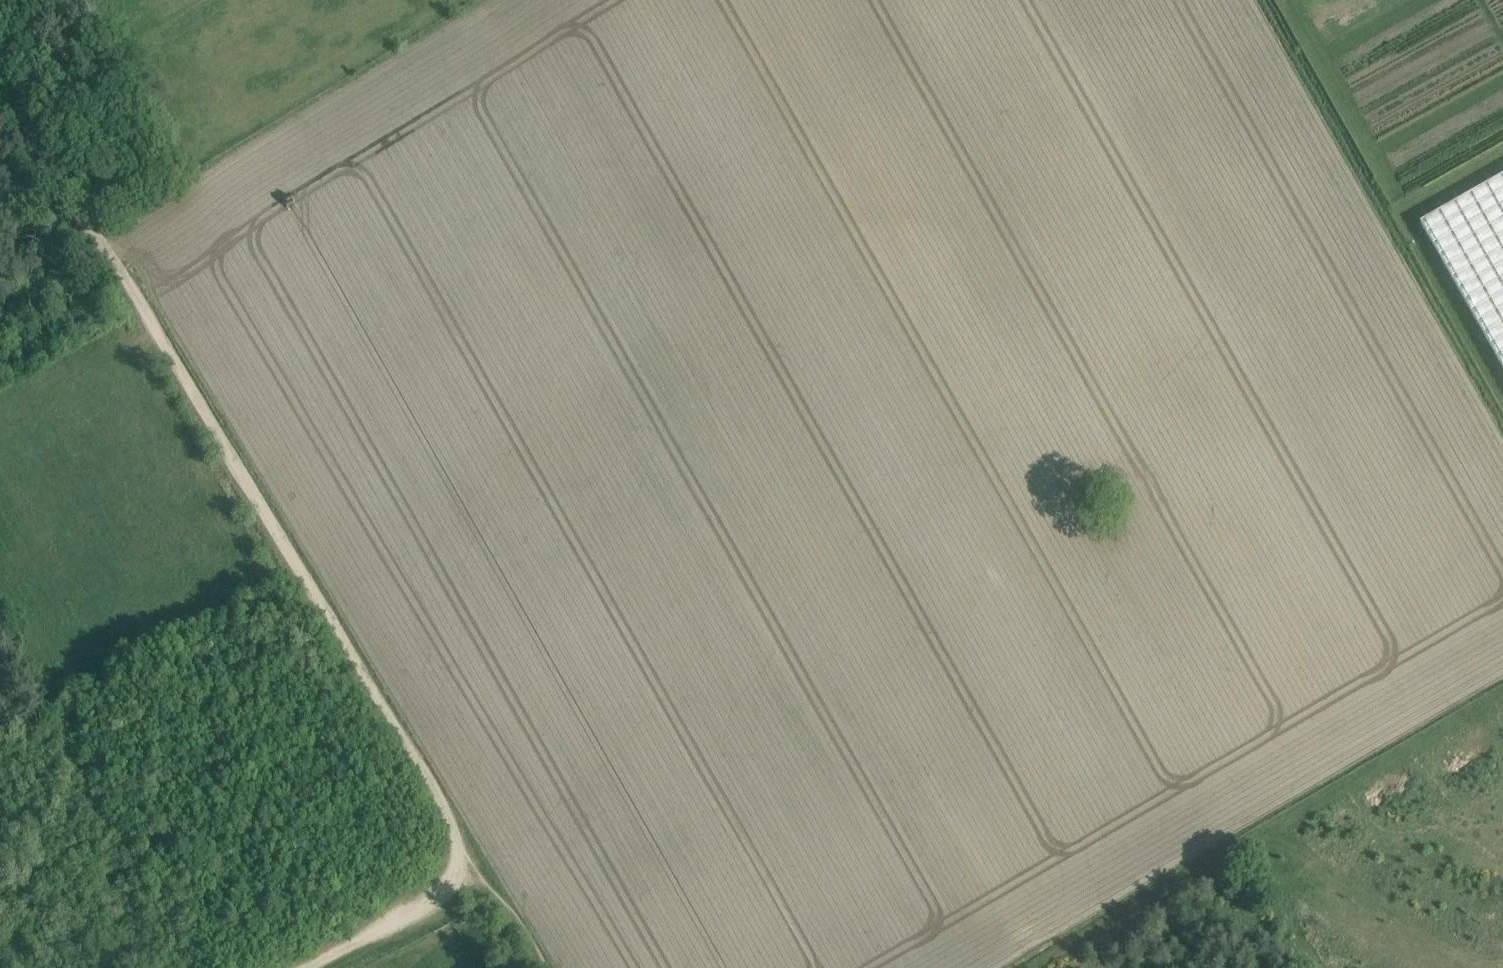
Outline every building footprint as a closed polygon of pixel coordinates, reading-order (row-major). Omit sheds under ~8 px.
[(1421,223),(1502,368),(1502,176),(1421,223)]
